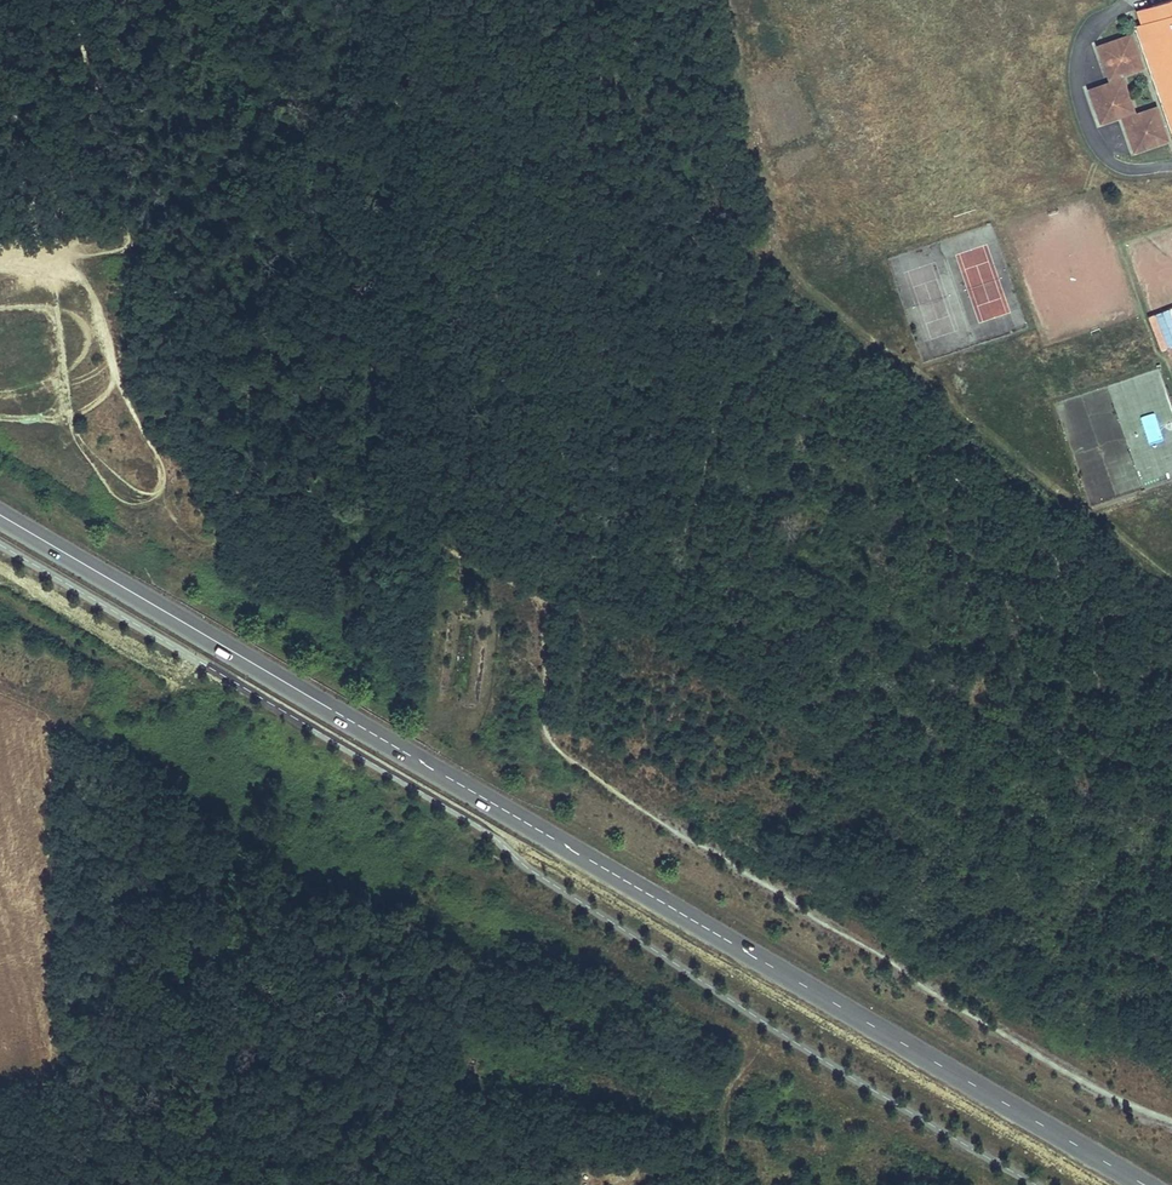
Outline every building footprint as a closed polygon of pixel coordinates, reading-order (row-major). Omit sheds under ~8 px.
[(1141,27),(1171,118),(1171,16),(1141,27)] [(1128,40),(1096,50),(1107,81),(1139,70),(1128,40)] [(1117,88),(1087,98),(1096,125),(1127,115),(1117,88)] [(1154,112),(1122,123),(1133,155),(1165,145),(1154,112)] [(1140,416),(1151,444),(1164,439),(1153,411),(1140,416)]
